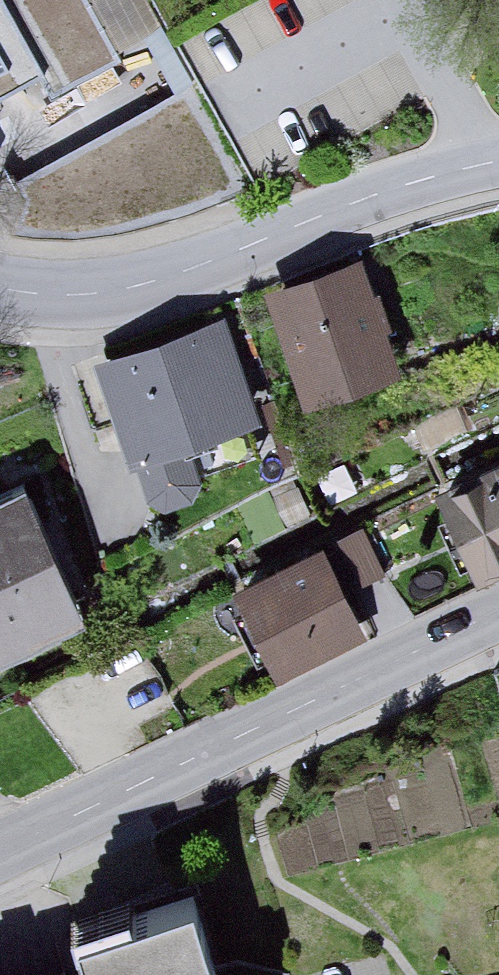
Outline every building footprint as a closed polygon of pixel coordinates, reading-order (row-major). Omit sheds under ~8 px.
[(60,72),(72,93),(170,39),(148,0),(0,0),(0,105),(60,72)] [(242,193),(189,95),(35,180),(32,234),(83,237),(135,230),(187,214),(242,193)] [(371,275),(288,301),(320,404),(403,378),(371,275)] [(229,336),(118,372),(148,464),(259,428),(229,336)] [(433,502),(477,597),(498,587),(498,472),(433,502)] [(88,612),(33,501),(0,517),(0,656),(88,612)] [(369,528),(343,542),(367,583),(392,569),(369,528)] [(334,565),(255,603),(289,674),(368,636),(334,565)] [(89,933),(101,974),(230,974),(206,897),(89,933)]
